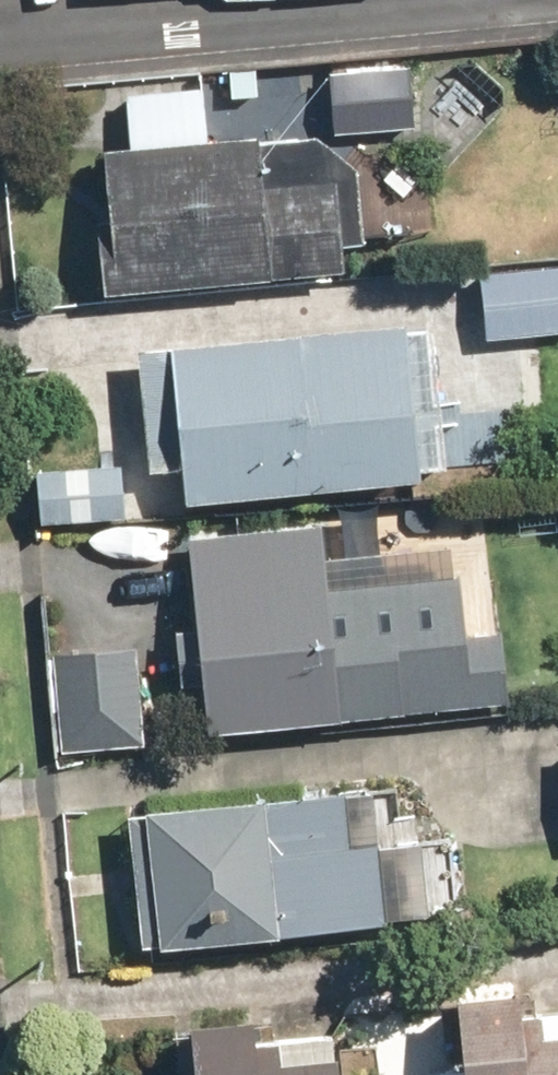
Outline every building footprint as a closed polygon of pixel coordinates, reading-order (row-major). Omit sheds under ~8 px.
[(408,65),(324,71),(328,132),(412,126),(408,65)] [(128,144),(102,147),(109,216),(94,218),(101,291),(344,268),(335,177),(264,184),(259,133),(205,138),(200,83),(123,90),(128,144)] [(475,269),(481,338),(557,331),(557,262),(475,269)] [(405,321),(138,346),(149,470),(181,467),(184,502),(420,480),(405,321)] [(117,460),(33,468),(38,521),(122,513),(117,460)] [(315,519),(182,533),(204,733),(502,701),(494,623),(460,627),(454,570),(322,584),(315,519)] [(131,643),(46,651),(55,750),(140,742),(131,643)] [(339,791),(146,810),(159,944),(383,923),(375,841),(345,844),(339,791)] [(526,1012),(524,990),(456,997),(464,1074),(557,1074),(557,1009),(526,1012)] [(189,1022),(195,1074),(339,1074),(336,1053),(281,1059),(279,1036),(255,1039),(252,1014),(189,1022)]
